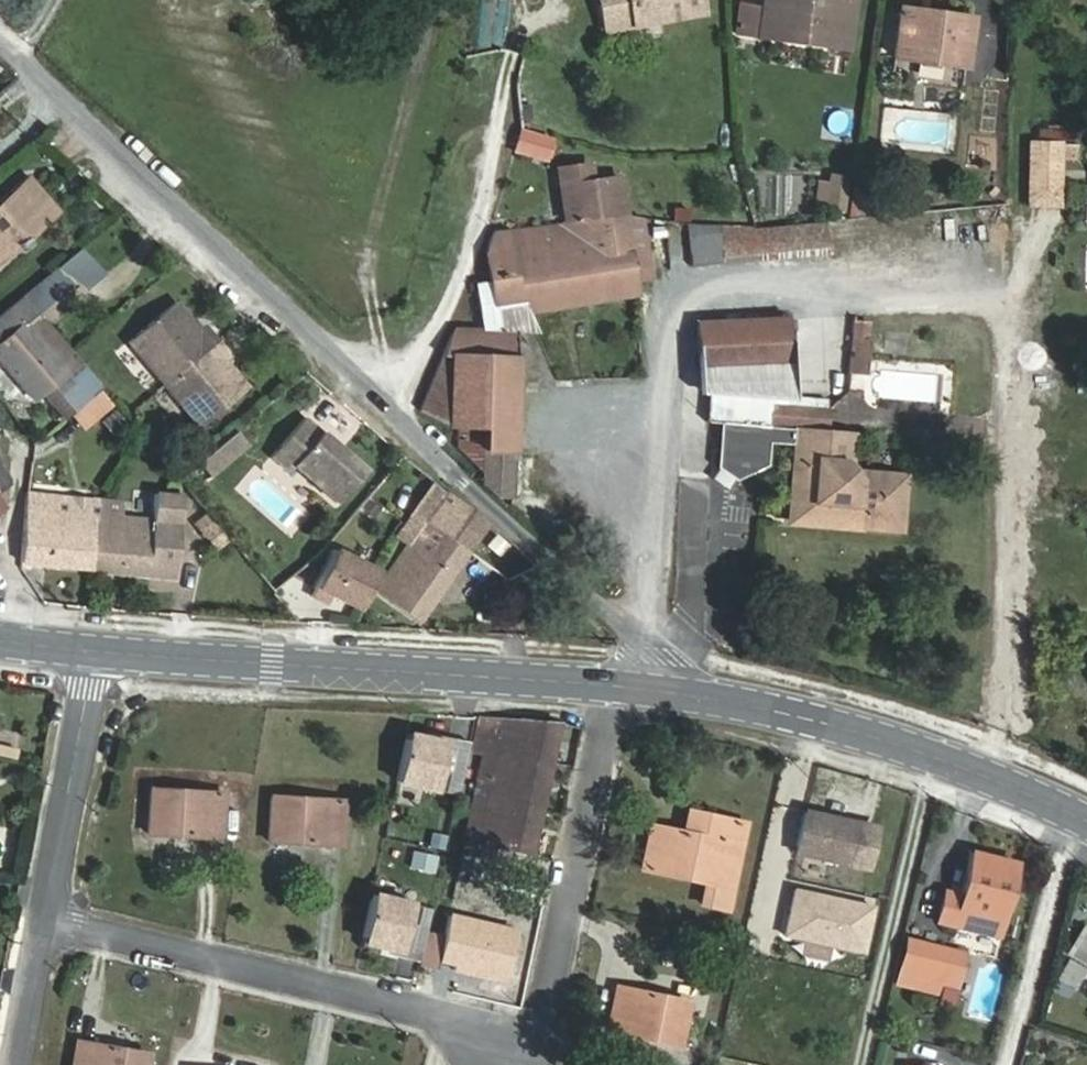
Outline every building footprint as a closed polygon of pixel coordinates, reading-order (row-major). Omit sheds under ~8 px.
[(607,31),(702,13),(700,0),(601,0),(607,31)] [(805,36),(804,42),(849,49),(856,0),(765,0),(764,9),(761,30),(805,36)] [(738,33),(760,36),(761,30),(764,9),(742,6),(738,33)] [(967,68),(973,18),(900,7),(894,57),(967,68)] [(543,157),(549,137),(521,129),(516,149),(543,157)] [(11,153),(0,140),(0,162),(11,153)] [(1031,143),(1030,174),(1062,174),(1063,143),(1031,143)] [(557,169),(565,223),(627,216),(620,177),(594,181),(592,164),(557,169)] [(1061,206),(1062,174),(1030,174),(1030,205),(1061,206)] [(844,210),(848,177),(833,176),(829,208),(844,210)] [(58,211),(29,178),(0,203),(0,260),(58,211)] [(855,191),(852,214),(870,213),(871,204),(877,205),(878,194),(855,191)] [(638,282),(627,216),(565,223),(564,223),(494,232),(485,254),(490,282),(477,284),(484,329),(498,330),(494,307),(638,282)] [(866,218),(827,222),(831,254),(869,250),(866,218)] [(755,228),(688,224),(692,266),(725,262),(725,264),(831,254),(827,222),(755,229),(755,228)] [(71,351),(40,315),(98,267),(79,248),(0,315),(0,364),(33,403),(42,395),(62,420),(70,413),(102,385),(71,351)] [(175,302),(127,342),(162,384),(197,426),(245,387),(222,359),(226,356),(214,341),(202,326),(197,329),(175,302)] [(789,319),(699,323),(701,369),(791,365),(789,319)] [(455,328),(420,410),(447,426),(459,426),(485,427),(483,473),(483,484),(497,499),(513,498),(518,371),(526,370),(528,366),(530,358),(530,353),(528,344),(519,331),(498,330),(484,329),(455,328)] [(869,340),(853,338),(850,373),(866,375),(869,340)] [(84,431),(117,403),(102,385),(70,413),(84,431)] [(845,470),(848,434),(829,432),(830,408),(772,403),(773,397),(715,392),(714,422),(724,423),(721,458),(727,469),(727,474),(738,475),(739,469),(751,471),(760,463),(766,456),(767,440),(798,443),(792,513),(800,521),(901,531),(906,476),(845,470)] [(365,470),(304,419),(270,459),(288,474),(293,467),(336,504),(365,470)] [(483,473),(485,427),(459,426),(457,447),(483,473)] [(241,441),(234,431),(196,463),(207,477),(233,455),(229,450),(241,441)] [(229,450),(233,455),(245,445),(241,441),(229,450)] [(10,481),(0,468),(0,489),(10,481)] [(418,622),(489,522),(447,491),(433,484),(395,536),(408,545),(375,591),(418,622)] [(99,538),(101,513),(53,509),(54,494),(27,492),(21,562),(93,568),(93,538),(99,538)] [(175,578),(184,495),(155,493),(153,518),(101,513),(99,538),(93,538),(93,568),(93,571),(175,578)] [(212,524),(203,531),(216,547),(225,540),(212,524)] [(331,594),(359,608),(378,570),(335,548),(312,594),(327,602),(331,594)] [(533,857),(560,722),(518,719),(517,725),(479,717),(472,752),(483,753),(463,844),(477,847),(478,842),(533,857)] [(447,743),(407,735),(397,783),(445,793),(449,775),(440,773),(447,743)] [(458,796),(469,750),(446,745),(440,773),(449,775),(445,793),(458,796)] [(222,838),(225,795),(152,790),(150,833),(222,838)] [(343,845),(344,801),(273,797),(270,840),(343,845)] [(797,854),(847,865),(857,822),(807,811),(797,854)] [(746,823),(722,818),(717,840),(652,826),(642,868),(707,882),(703,904),(728,909),(746,823)] [(413,850),(409,868),(435,875),(439,856),(413,850)] [(973,851),(962,895),(947,891),(940,920),(999,935),(1018,862),(973,851)] [(786,933),(864,950),(874,905),(796,888),(786,933)] [(421,905),(373,895),(362,943),(401,952),(408,922),(416,924),(421,905)] [(408,922),(402,949),(421,954),(431,908),(421,905),(416,924),(408,922)] [(465,942),(426,933),(419,963),(458,972),(465,942)] [(909,939),(898,982),(954,996),(964,953),(909,939)] [(681,1044),(690,1003),(618,987),(609,1029),(681,1044)] [(149,1054),(78,1041),(74,1064),(148,1064),(149,1054)]
